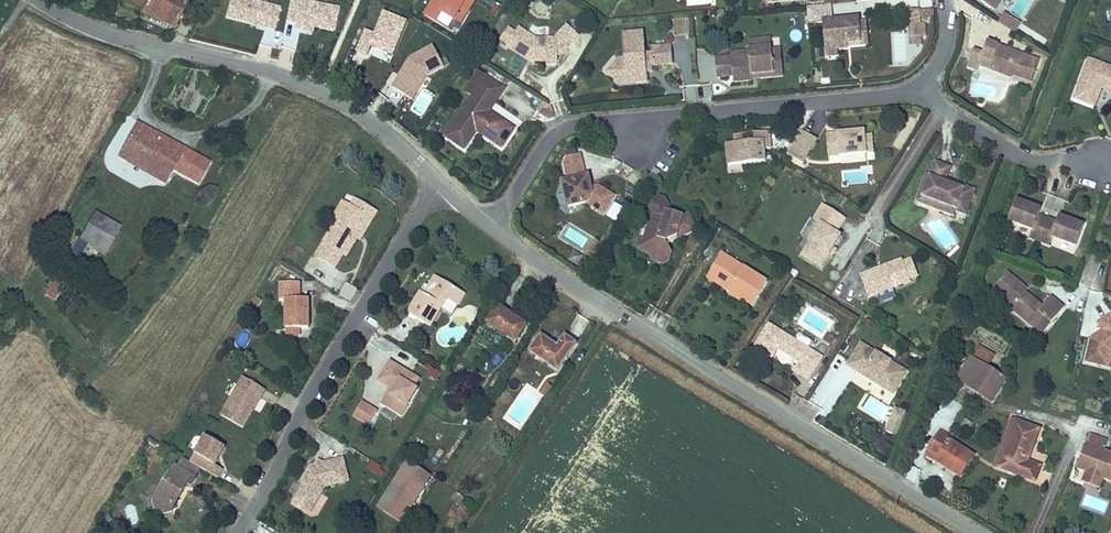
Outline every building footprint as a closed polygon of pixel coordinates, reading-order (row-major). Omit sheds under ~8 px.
[(174,30),(187,2),(184,0),(126,0),(123,5),(142,14),(141,16),(174,30)] [(280,9),(245,0),(229,0),(224,19),(274,32),(280,9)] [(339,9),(293,0),(290,0),(285,24),(294,26),(294,30),(312,33),(313,29),(334,33),(339,9)] [(456,22),(461,25),(478,0),(433,0),(423,16),(437,24),(438,22),(442,16),(453,23),(454,24),(456,22)] [(977,1),(997,13),(1005,0),(978,0),(977,1)] [(839,50),(848,50),(848,47),(848,43),(862,42),(860,23),(860,19),(835,22),(833,4),(809,6),(810,24),(827,23),(830,57),(840,56),(839,50)] [(496,14),(500,8),(495,5),(491,11),(496,14)] [(936,18),(935,10),(922,11),(922,19),(936,18)] [(393,58),(408,23),(384,13),(374,35),(365,31),(357,51),(368,56),(371,48),(393,58)] [(1016,34),(1022,24),(1003,13),(998,24),(1016,34)] [(449,29),(453,23),(442,16),(438,22),(449,29)] [(866,22),(860,23),(862,42),(848,43),(848,47),(869,45),(866,22)] [(510,46),(533,60),(535,60),(535,56),(540,56),(540,60),(551,61),(551,64),(563,65),(563,56),(566,56),(583,33),(571,24),(560,38),(540,38),(522,27),(510,46)] [(923,38),(922,24),(911,25),(912,39),(923,38)] [(650,81),(649,72),(648,65),(654,65),(675,63),(674,46),(654,47),(654,54),(647,55),(645,32),(624,33),(626,59),(621,59),(610,73),(619,80),(622,75),(636,75),(637,77),(638,79),(637,82),(650,81)] [(977,72),(987,76),(989,70),(991,62),(1001,66),(999,74),(1011,79),(1012,76),(1031,82),(1038,61),(997,45),(993,59),(983,56),(977,72)] [(428,76),(446,66),(435,46),(411,59),(394,87),(402,92),(403,90),(408,93),(412,86),(419,90),(428,76)] [(766,75),(767,82),(791,80),(791,53),(783,54),(784,75),(766,75)] [(784,75),(783,54),(764,54),(764,61),(737,63),(739,78),(752,77),(752,82),(767,82),(766,75),(784,75)] [(1093,63),(1089,61),(1082,81),(1086,82),(1093,63)] [(1001,66),(991,62),(989,70),(999,74),(1001,66)] [(1082,81),(1075,99),(1092,106),(1100,85),(1110,89),(1110,69),(1093,63),(1086,82),(1082,81)] [(507,90),(479,72),(464,93),(472,98),(444,139),(464,152),(477,134),(502,151),(516,130),(491,113),(507,90)] [(619,84),(637,82),(638,79),(637,77),(636,75),(622,75),(619,80),(619,84)] [(1102,89),(1110,92),(1110,89),(1100,85),(1092,106),(1095,107),(1102,89)] [(413,100),(419,90),(412,86),(408,93),(403,90),(402,92),(413,100)] [(129,152),(162,171),(157,179),(164,184),(173,169),(197,182),(209,160),(137,120),(116,157),(124,161),(129,152)] [(804,164),(819,140),(803,130),(788,154),(804,164)] [(829,141),(830,157),(867,154),(867,144),(875,143),(874,136),(866,137),(866,132),(856,132),(856,135),(851,135),(852,133),(840,134),(839,141),(829,141)] [(727,144),(729,166),(731,166),(743,165),(766,163),(765,149),(772,150),(771,133),(755,134),(756,143),(750,143),(750,146),(746,146),(745,143),(737,143),(727,144)] [(756,143),(755,134),(736,135),(737,143),(745,143),(746,146),(750,146),(750,143),(756,143)] [(129,152),(124,161),(157,179),(162,171),(129,152)] [(603,212),(613,194),(597,186),(589,187),(586,174),(578,176),(578,173),(583,172),(580,153),(566,155),(565,162),(568,180),(563,181),(568,206),(586,203),(603,212)] [(945,186),(947,181),(951,169),(935,163),(930,177),(926,176),(919,197),(943,206),(941,212),(954,218),(956,213),(967,217),(976,191),(956,184),(954,189),(945,186)] [(743,173),(743,165),(731,166),(731,174),(743,173)] [(654,178),(660,170),(655,167),(650,176),(654,178)] [(956,184),(947,181),(945,186),(954,189),(956,184)] [(668,261),(670,252),(667,244),(666,241),(676,236),(678,239),(696,231),(689,214),(683,217),(674,211),(666,199),(661,196),(654,198),(653,201),(651,206),(651,211),(651,217),(650,222),(648,221),(642,242),(646,249),(645,254),(648,254),(668,261)] [(943,206),(919,197),(916,203),(941,212),(943,206)] [(355,199),(351,206),(343,202),(332,223),(320,245),(324,248),(317,262),(333,272),(343,255),(348,257),(358,241),(362,242),(380,213),(355,199)] [(605,216),(617,224),(625,210),(614,203),(605,216)] [(1039,221),(1040,216),(1042,212),(1017,204),(1010,225),(1034,233),(1032,241),(1041,244),(1048,224),(1039,221)] [(821,225),(830,210),(823,206),(814,221),(821,225)] [(97,210),(79,242),(85,246),(105,257),(123,225),(97,210)] [(801,256),(821,268),(831,252),(833,249),(841,236),(836,234),(845,219),(830,210),(821,225),(801,256)] [(1084,227),(1060,219),(1059,223),(1058,227),(1048,224),(1041,244),(1051,247),(1053,240),(1077,248),(1084,227)] [(583,249),(590,236),(567,225),(561,238),(583,249)] [(597,253),(604,242),(597,238),(590,248),(597,253)] [(635,246),(639,252),(645,254),(646,249),(642,242),(637,240),(635,246)] [(594,258),(597,253),(590,248),(587,253),(594,258)] [(568,261),(578,266),(584,256),(574,251),(568,261)] [(727,291),(728,295),(740,303),(741,301),(751,307),(766,283),(721,255),(711,270),(723,278),(718,286),(727,291)] [(910,280),(918,277),(912,261),(903,265),(901,261),(861,279),(871,303),(912,285),(910,280)] [(711,270),(706,278),(718,286),(723,278),(711,270)] [(1039,313),(1052,324),(1066,308),(1053,296),(1044,306),(1027,291),(1021,286),(1023,284),(1010,272),(996,288),(1015,304),(1012,308),(1030,323),(1039,313)] [(424,301),(420,299),(408,320),(428,332),(452,291),(435,282),(428,294),(424,301)] [(285,303),(286,339),(301,339),(300,332),(308,332),(308,303),(299,303),(299,286),(279,286),(280,303),(285,303)] [(741,301),(740,303),(749,309),(751,307),(741,301)] [(486,324),(515,345),(529,325),(499,304),(486,324)] [(1030,323),(1043,334),(1052,324),(1039,313),(1030,323)] [(1098,324),(1102,332),(1091,339),(1086,363),(1109,368),(1110,358),(1110,316),(1098,324)] [(820,357),(767,323),(752,345),(770,357),(776,348),(798,361),(792,371),(806,379),(820,357)] [(557,374),(578,344),(566,336),(559,346),(542,333),(528,353),(557,374)] [(824,354),(833,339),(826,335),(817,349),(824,354)] [(904,371),(859,343),(848,361),(862,370),(859,375),(875,385),(877,382),(892,391),(904,371)] [(989,368),(997,353),(979,344),(959,384),(996,404),(1009,378),(989,368)] [(838,372),(844,360),(838,356),(831,368),(838,372)] [(411,375),(390,363),(385,372),(398,379),(392,390),(395,392),(392,397),(389,396),(382,407),(402,418),(418,391),(415,389),(406,384),(411,375)] [(398,379),(385,372),(379,383),(392,390),(398,379)] [(415,389),(420,380),(411,375),(406,384),(415,389)] [(244,430),(266,392),(243,378),(220,416),(244,430)] [(824,380),(819,391),(831,396),(836,385),(824,380)] [(547,384),(540,395),(547,400),(554,389),(547,384)] [(378,412),(363,403),(354,418),(369,427),(378,412)] [(892,419),(901,423),(905,412),(895,408),(892,419)] [(963,422),(974,428),(977,422),(966,416),(963,422)] [(1001,465),(1021,419),(1015,417),(996,463),(1001,465)] [(887,432),(897,435),(901,423),(892,419),(887,432)] [(1029,457),(1041,428),(1021,419),(1001,465),(1037,479),(1041,470),(1027,464),(1029,457)] [(963,476),(975,455),(941,434),(934,448),(935,449),(945,454),(940,463),(963,476)] [(1080,459),(1076,470),(1086,473),(1084,477),(1102,483),(1103,480),(1110,483),(1110,455),(1102,452),(1106,442),(1089,436),(1082,455),(1086,456),(1084,461),(1080,459)] [(196,455),(190,463),(202,470),(219,481),(224,472),(217,467),(227,451),(206,438),(196,455)] [(935,449),(930,457),(940,463),(945,454),(935,449)] [(1027,464),(1041,470),(1044,463),(1029,457),(1027,464)] [(183,459),(178,467),(197,479),(202,470),(190,463),(183,459)] [(381,479),(386,470),(371,462),(366,470),(381,479)] [(304,490),(294,507),(306,514),(311,505),(316,508),(325,492),(350,488),(346,465),(328,468),(328,470),(327,469),(316,463),(306,480),(309,482),(304,490)] [(404,465),(374,511),(397,526),(428,480),(409,468),(404,465)] [(188,488),(191,490),(198,480),(197,479),(178,467),(176,466),(171,475),(169,474),(152,502),(155,511),(164,516),(172,514),(188,488)] [(1102,483),(1084,477),(1082,483),(1099,490),(1102,483)] [(455,496),(450,503),(463,511),(467,504),(455,496)] [(135,504),(124,507),(128,525),(139,522),(135,504)] [(311,505),(306,514),(311,517),(316,508),(311,505)]
